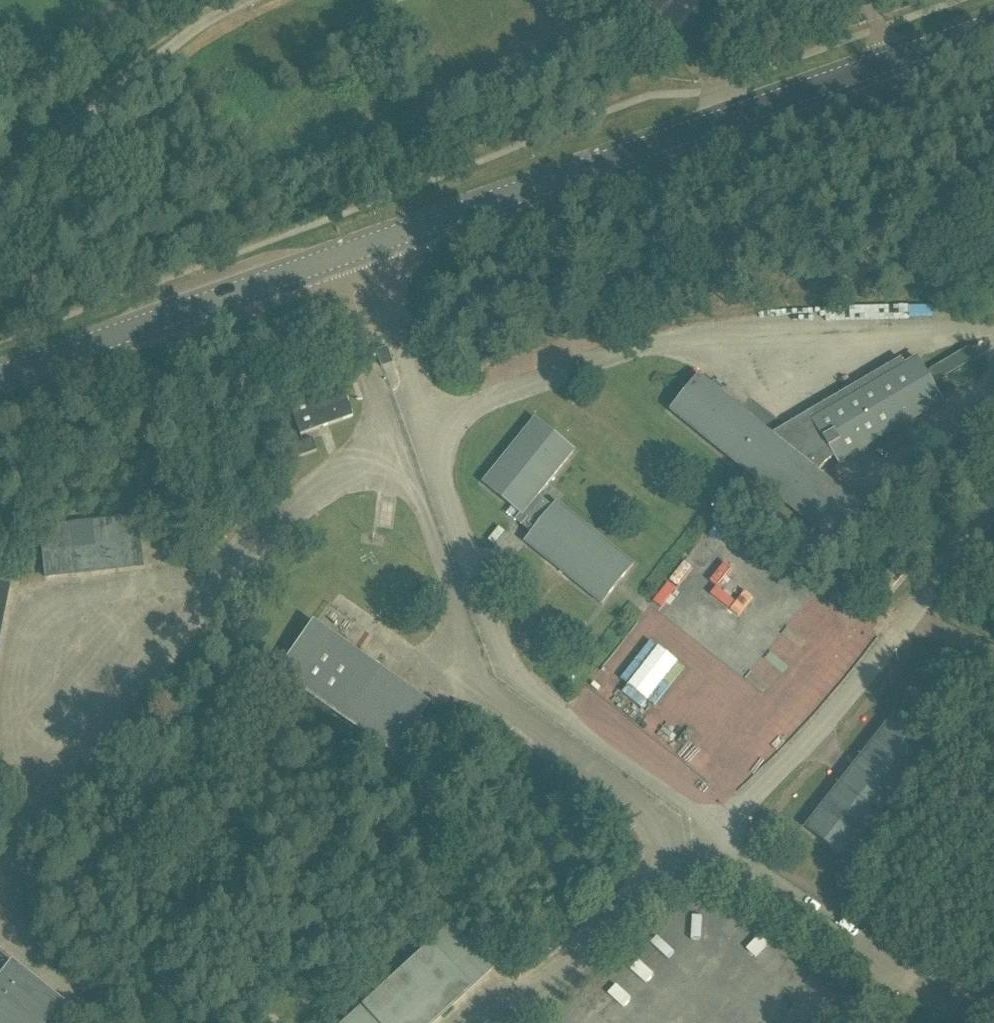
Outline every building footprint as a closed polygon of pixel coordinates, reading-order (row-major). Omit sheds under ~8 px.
[(808,415),(773,435),(699,375),(669,412),(833,542),(862,506),(820,473),(826,465),(834,460),(837,466),(945,404),(934,386),(975,362),(967,347),(925,370),(914,351),(807,413),(808,415)] [(387,352),(386,348),(374,352),(376,356),(380,369),(387,367),(391,365),(387,352)] [(353,418),(343,389),(289,407),(299,436),(353,418)] [(574,404),(551,432),(535,420),(482,485),(512,509),(507,515),(531,534),(524,542),(602,606),(635,565),(557,502),(552,507),(539,496),(575,452),(560,440),(568,430),(597,453),(589,463),(646,509),(670,481),(574,404)] [(316,451),(312,439),(288,447),(292,460),(316,451)] [(43,579),(142,568),(137,517),(37,528),(43,579)] [(10,586),(0,584),(0,637),(10,586)] [(392,757),(429,704),(312,622),(275,674),(392,757)] [(896,711),(805,828),(846,860),(937,743),(896,711)] [(392,979),(343,1022),(436,1022),(495,969),(452,922),(429,944),(392,979)] [(65,1003),(12,961),(0,976),(0,1022),(49,1022),(65,1003)]
